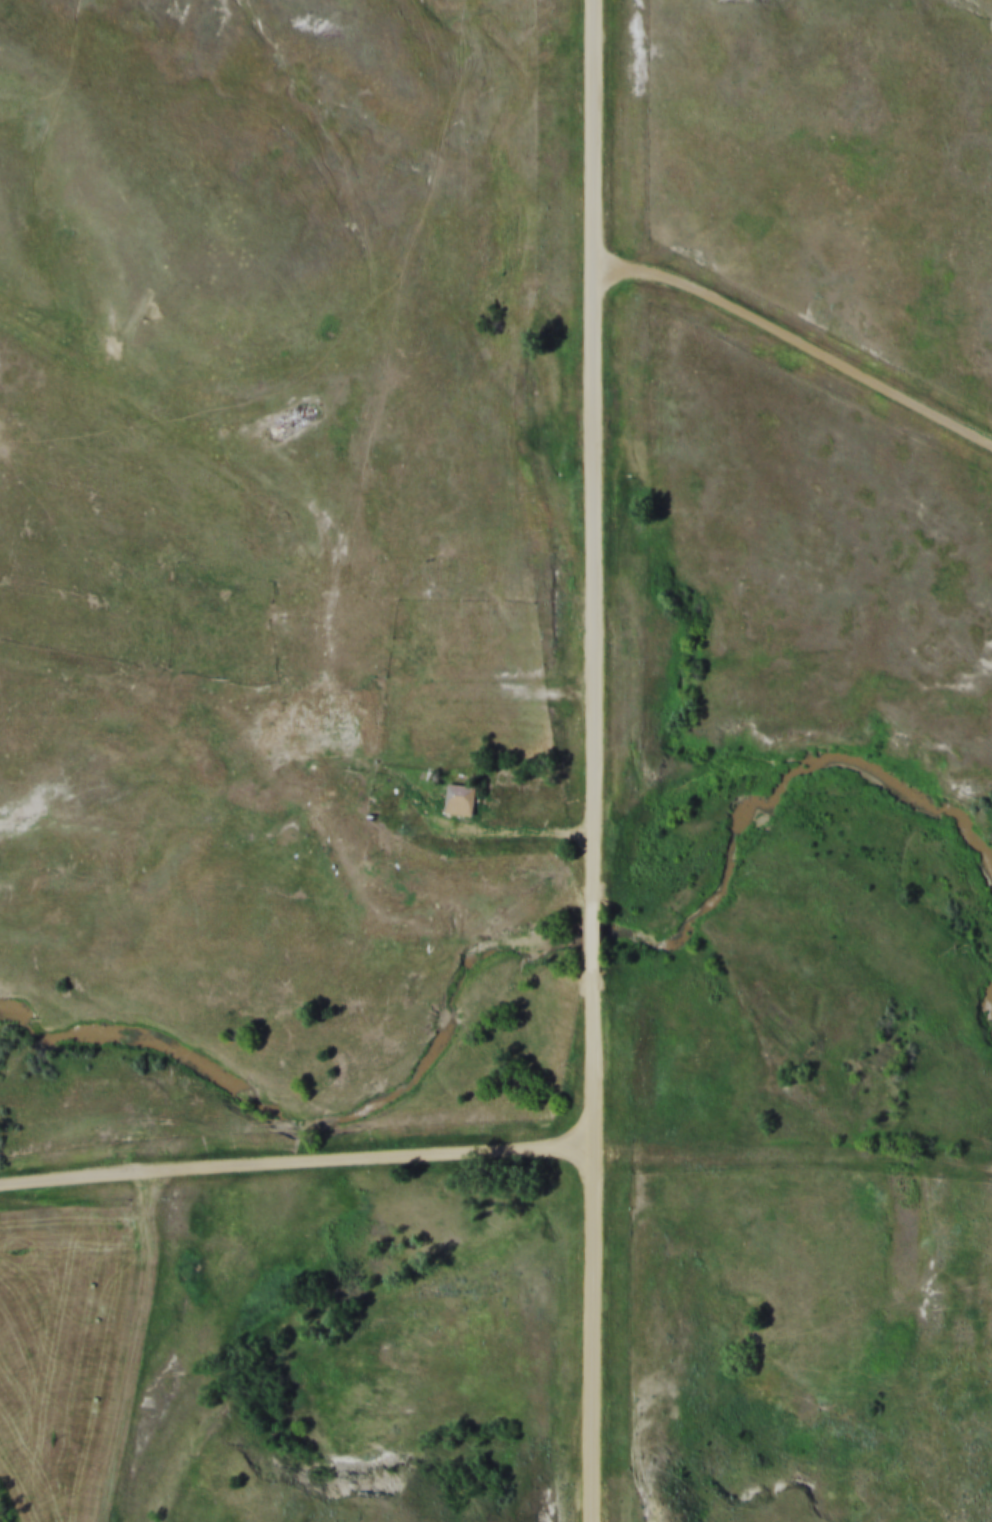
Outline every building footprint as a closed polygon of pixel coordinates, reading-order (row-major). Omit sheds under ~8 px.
[(370,670),(386,671),(385,685),(368,684),(370,670)] [(301,689),(325,691),(322,732),(298,731),(301,689)] [(449,780),(477,782),(475,812),(446,810),(449,780)]
